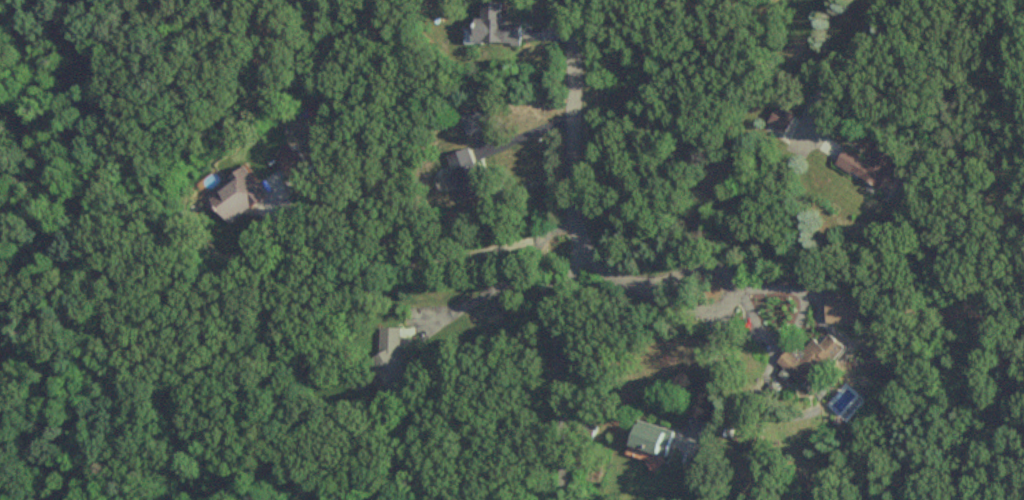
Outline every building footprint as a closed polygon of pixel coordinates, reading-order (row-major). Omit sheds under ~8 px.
[(502,3),(481,3),(480,21),(472,21),(472,45),(520,46),(520,26),(502,26),(502,3)] [(794,115),(776,107),(769,125),(787,132),(794,115)] [(466,136),(491,131),(487,111),(462,117),(466,136)] [(835,164),(880,189),(902,149),(880,137),(868,161),(844,148),(835,164)] [(446,157),(461,202),(487,194),(473,149),(446,157)] [(269,197),(249,167),(211,192),(232,222),(269,197)] [(825,324),(860,326),(862,296),(827,294),(825,324)] [(382,328),(383,354),(372,359),(390,399),(395,399),(421,387),(404,351),(404,327),(382,328)] [(776,364),(804,386),(819,367),(825,371),(843,347),(827,335),(819,345),(813,340),(798,359),(787,350),(776,364)] [(662,457),(670,435),(633,423),(626,445),(662,457)]
